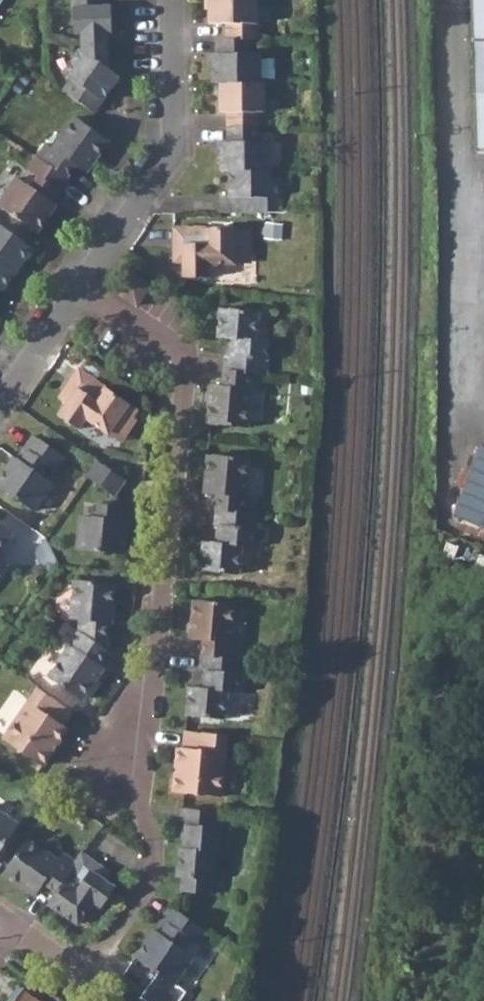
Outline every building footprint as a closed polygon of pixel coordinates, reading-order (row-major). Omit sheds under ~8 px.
[(73,35),(81,35),(80,51),(79,50),(62,74),(70,80),(61,92),(94,113),(118,77),(107,69),(107,35),(112,34),(111,9),(101,10),(101,0),(73,0),(73,35)] [(258,0),(233,0),(228,2),(209,8),(209,22),(227,22),(227,37),(250,37),(258,38),(258,0)] [(228,2),(233,0),(209,0),(209,8),(228,2)] [(476,151),(483,150),(483,0),(472,0),(476,151)] [(221,80),(261,80),(260,52),(250,52),(250,37),(227,37),(219,37),(220,52),(213,52),(212,80),(221,80)] [(221,80),(221,109),(228,109),(228,124),(258,124),(258,111),(264,112),(263,80),(261,80),(221,80)] [(74,117),(53,148),(46,143),(36,157),(65,177),(74,165),(85,172),(107,140),(74,117)] [(229,168),(268,167),(269,140),(257,140),(258,124),(228,124),(228,139),(221,139),(221,168),(229,168)] [(0,199),(0,207),(36,231),(55,204),(48,199),(56,189),(59,191),(67,179),(65,177),(36,157),(27,169),(40,179),(33,189),(15,177),(0,199)] [(220,211),(268,210),(268,194),(270,194),(271,167),(268,167),(229,168),(229,194),(220,194),(220,211)] [(208,260),(236,261),(236,253),(252,253),(252,225),(176,225),(176,245),(184,245),(184,258),(184,275),(208,275),(208,260)] [(16,271),(31,248),(0,226),(0,260),(16,271)] [(236,261),(251,261),(252,253),(236,253),(236,261)] [(4,289),(16,271),(0,260),(0,287),(4,289)] [(131,268),(116,289),(137,303),(151,282),(131,268)] [(222,306),(218,336),(235,338),(233,356),(226,355),(226,369),(260,372),(266,373),(269,340),(256,339),(259,310),(222,306)] [(205,422),(247,427),(250,389),(259,390),(260,372),(226,369),(224,386),(210,385),(205,422)] [(86,419),(109,435),(112,431),(123,439),(137,420),(133,417),(137,412),(80,371),(69,387),(77,393),(69,402),(60,415),(79,429),(86,419)] [(69,387),(62,397),(69,402),(77,393),(69,387)] [(123,439),(112,431),(109,435),(121,443),(123,439)] [(35,510),(56,482),(37,469),(44,460),(57,470),(65,458),(34,436),(26,449),(30,451),(23,460),(16,456),(0,479),(0,486),(35,510)] [(480,444),(454,516),(483,527),(483,446),(480,444)] [(207,454),(202,492),(217,494),(215,509),(250,512),(251,496),(243,495),(248,458),(207,454)] [(88,477),(114,496),(125,480),(99,461),(88,477)] [(125,553),(129,521),(120,520),(121,506),(104,504),(103,517),(82,515),(78,549),(125,553)] [(198,570),(237,574),(240,546),(253,547),(256,512),(250,512),(215,509),(213,525),(220,526),(218,543),(202,542),(198,570)] [(12,532),(0,524),(0,549),(12,532)] [(75,582),(72,620),(80,621),(80,632),(106,650),(109,624),(113,624),(116,586),(75,582)] [(193,602),(189,640),(202,641),(201,655),(235,658),(237,643),(228,642),(233,605),(193,602)] [(80,632),(49,678),(83,701),(104,671),(100,667),(110,653),(106,650),(80,632)] [(238,693),(241,659),(235,658),(201,655),(199,672),(205,671),(203,689),(188,687),(186,717),(224,720),(227,692),(238,693)] [(67,708),(38,688),(3,739),(38,763),(64,726),(57,722),(67,708)] [(219,798),(225,736),(183,732),(182,750),(176,749),(171,794),(219,798)] [(188,826),(186,848),(181,848),(178,878),(184,878),(183,893),(210,896),(214,853),(218,853),(222,829),(218,828),(220,812),(184,809),(183,826),(188,826)] [(17,828),(0,815),(0,852),(17,828)] [(3,876),(35,899),(43,887),(53,895),(74,866),(63,857),(58,864),(26,842),(3,876)] [(103,885),(91,877),(97,869),(81,857),(74,866),(53,895),(45,906),(76,928),(91,905),(100,911),(113,892),(103,885)] [(91,877),(103,885),(109,877),(97,869),(91,877)] [(195,960),(177,947),(184,936),(198,946),(207,932),(176,910),(166,923),(171,926),(163,937),(156,932),(137,959),(159,975),(142,999),(145,1000),(183,1000),(189,994),(177,985),(195,960)] [(23,989),(14,1000),(39,1000),(23,989)]
